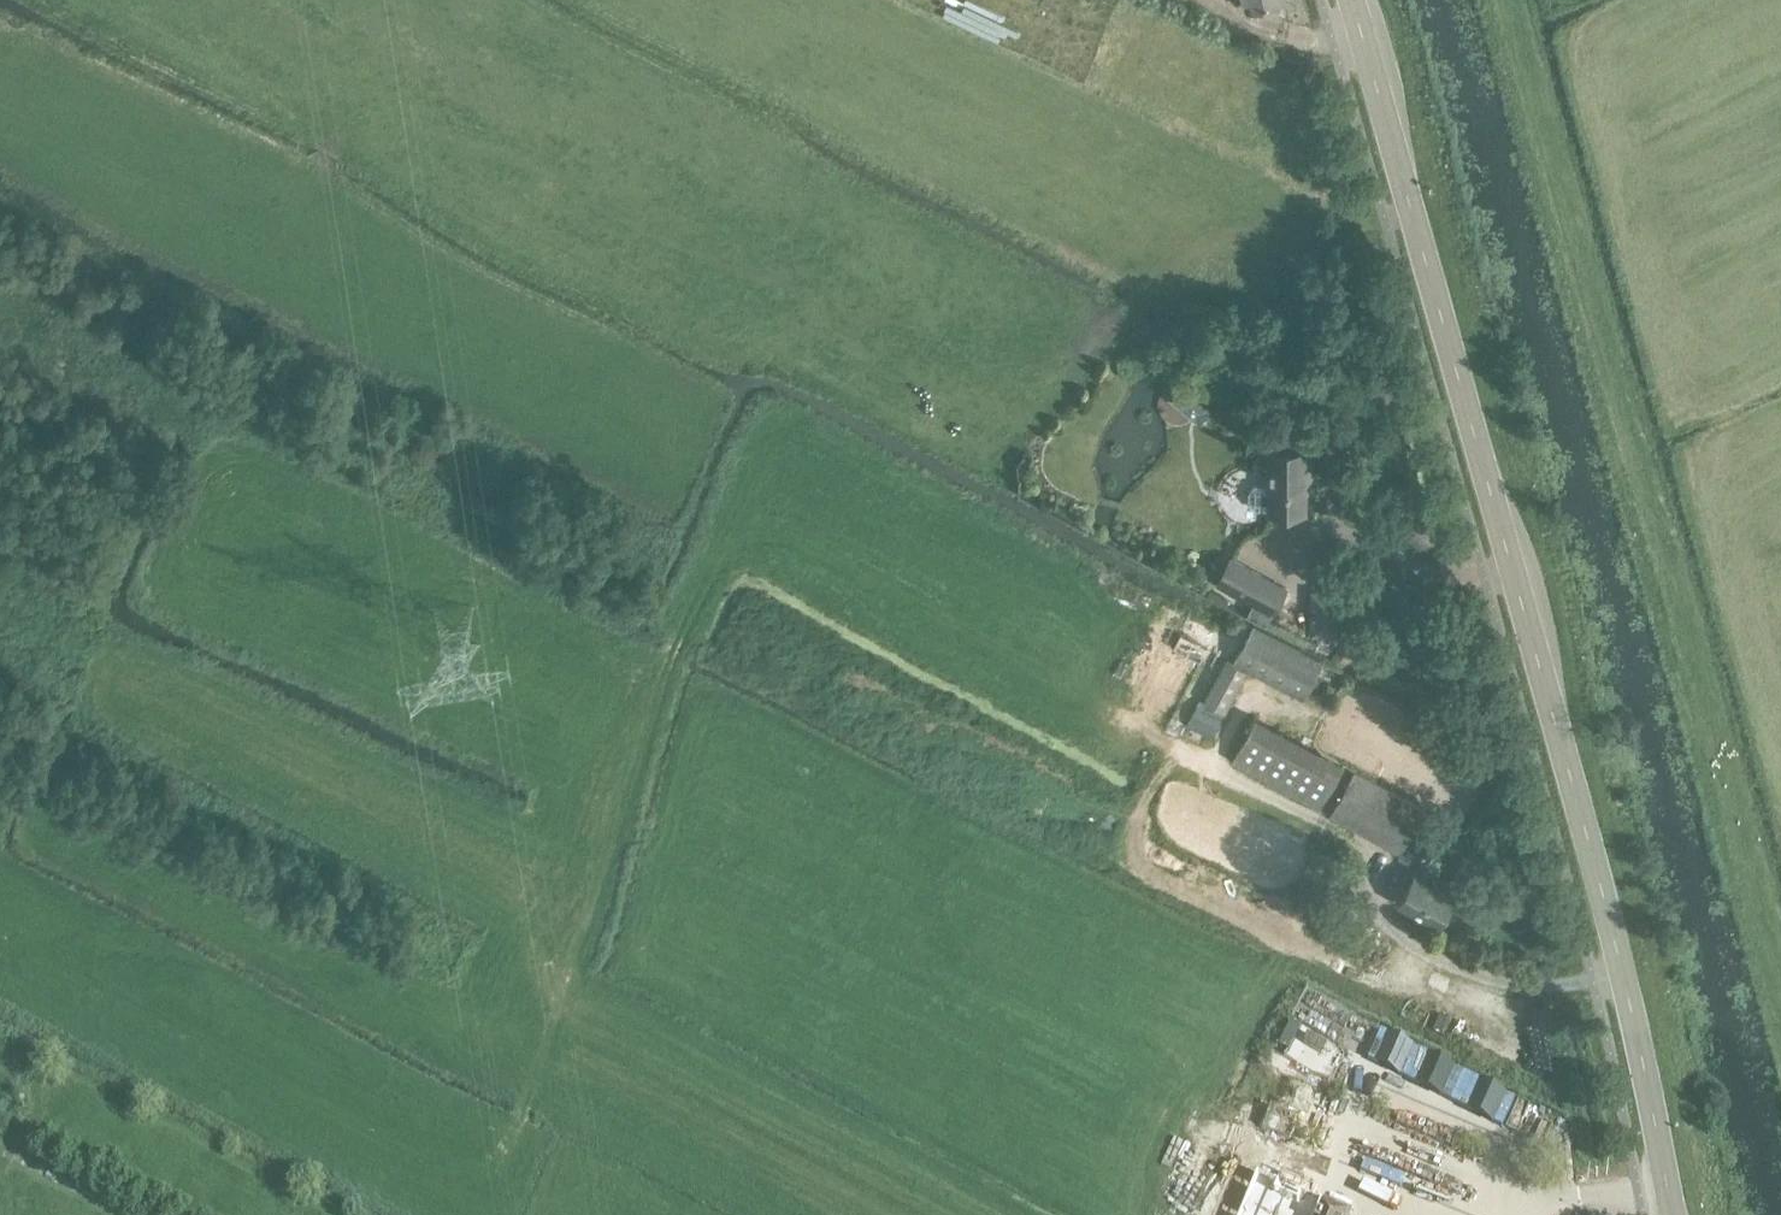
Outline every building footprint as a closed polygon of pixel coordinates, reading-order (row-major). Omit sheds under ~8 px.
[(1213,407),(1179,378),(1166,393),(1200,422),(1213,407)] [(1249,491),(1248,502),(1255,509),(1268,509),(1268,510),(1306,511),(1307,487),(1312,487),(1312,449),(1268,449),(1268,452),(1268,468),(1268,484),(1255,484),(1249,491)] [(1230,558),(1217,583),(1252,602),(1246,614),(1265,624),(1271,612),(1285,587),(1230,558)] [(1340,635),(1341,591),(1312,591),(1311,634),(1340,635)] [(1302,696),(1306,688),(1321,661),(1254,624),(1234,660),(1302,696)] [(1247,669),(1226,658),(1203,699),(1224,711),(1225,710),(1221,707),(1242,668),(1247,671),(1247,669)] [(1318,808),(1343,765),(1254,717),(1231,758),(1318,808)] [(1421,808),(1353,771),(1330,814),(1397,851),(1421,808)] [(1441,927),(1464,886),(1421,863),(1399,903),(1441,927)] [(1240,1214),(1317,1214),(1323,1201),(1302,1193),(1307,1183),(1282,1173),(1278,1182),(1257,1174),(1240,1214)] [(1349,1212),(1323,1201),(1317,1214),(1348,1214),(1349,1212)]
